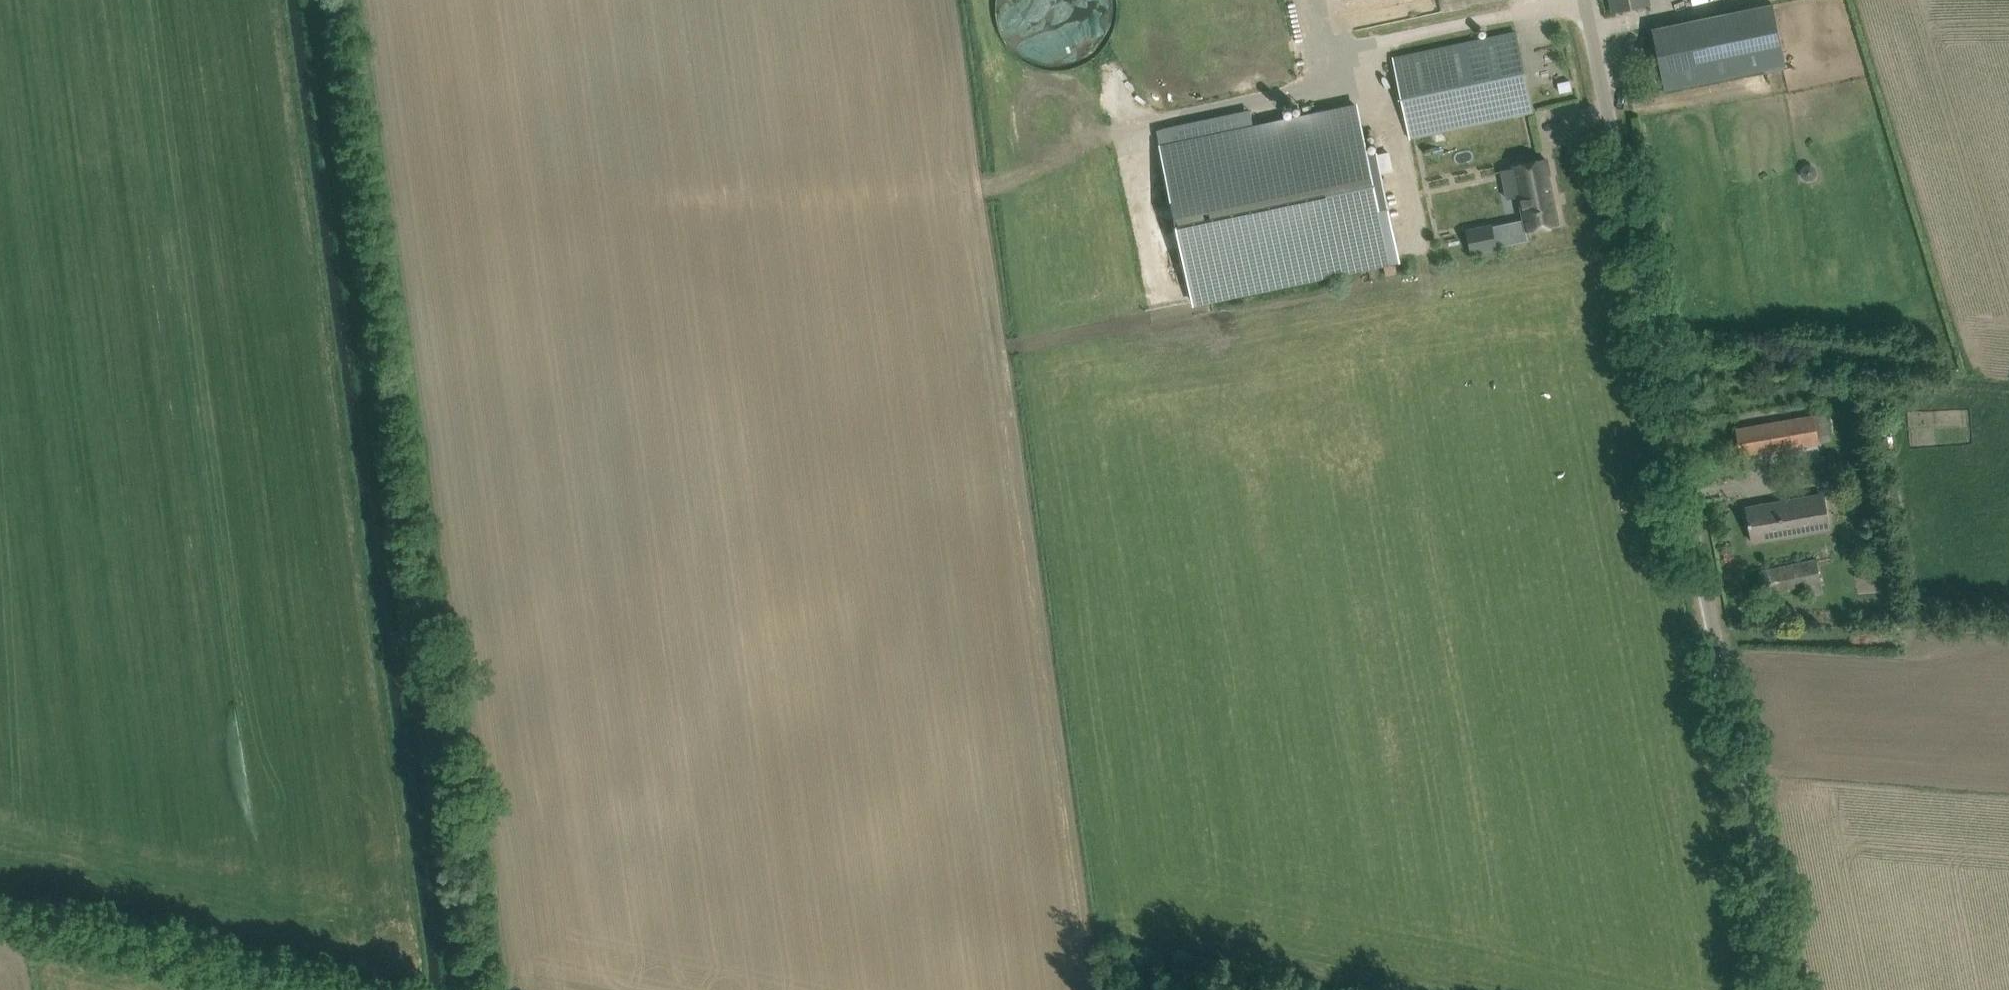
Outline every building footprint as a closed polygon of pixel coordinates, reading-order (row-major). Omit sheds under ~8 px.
[(1613,11),(1648,4),(1647,0),(1611,0),(1613,11)] [(1665,88),(1786,62),(1774,4),(1653,29),(1665,88)] [(1516,32),(1393,58),(1410,138),(1533,111),(1516,32)] [(1369,157),(1358,107),(1160,148),(1193,301),(1400,257),(1378,155),(1369,157)] [(1526,231),(1560,224),(1546,158),(1512,165),(1526,231)] [(1497,247),(1493,225),(1492,224),(1466,229),(1471,252),(1497,247)] [(1825,461),(1823,442),(1830,440),(1826,413),(1784,421),(1737,429),(1742,456),(1744,456),(1748,475),(1774,470),(1771,451),(1803,445),(1806,464),(1825,461)] [(1831,527),(1829,510),(1826,494),(1746,507),(1752,541),(1831,527)] [(1824,593),(1822,582),(1816,558),(1760,570),(1766,594),(1806,585),(1808,596),(1824,593)]
